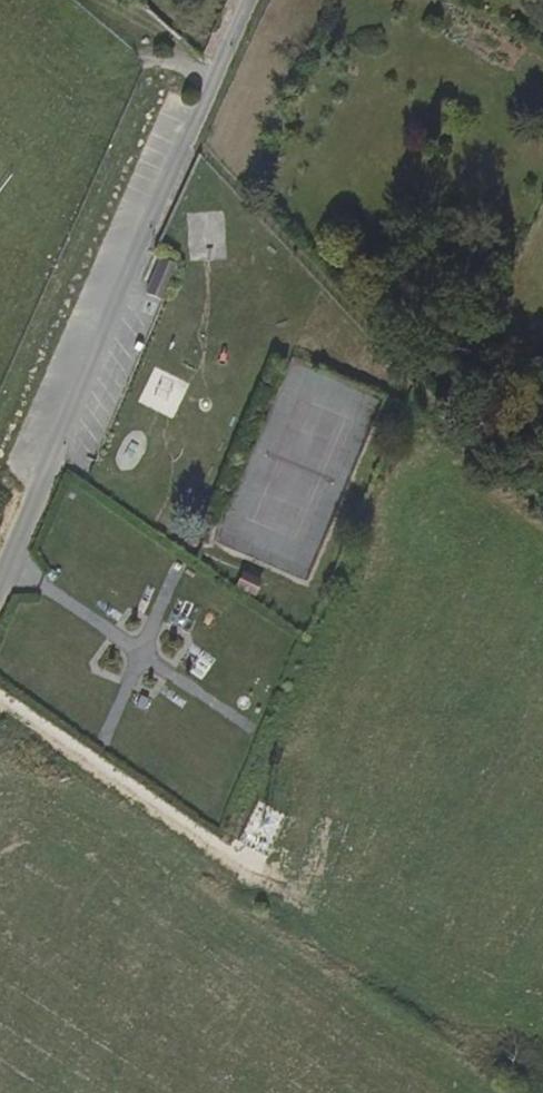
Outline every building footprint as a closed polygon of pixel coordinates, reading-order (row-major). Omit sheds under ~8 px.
[(146,294),(164,301),(178,266),(160,259),(146,294)]
